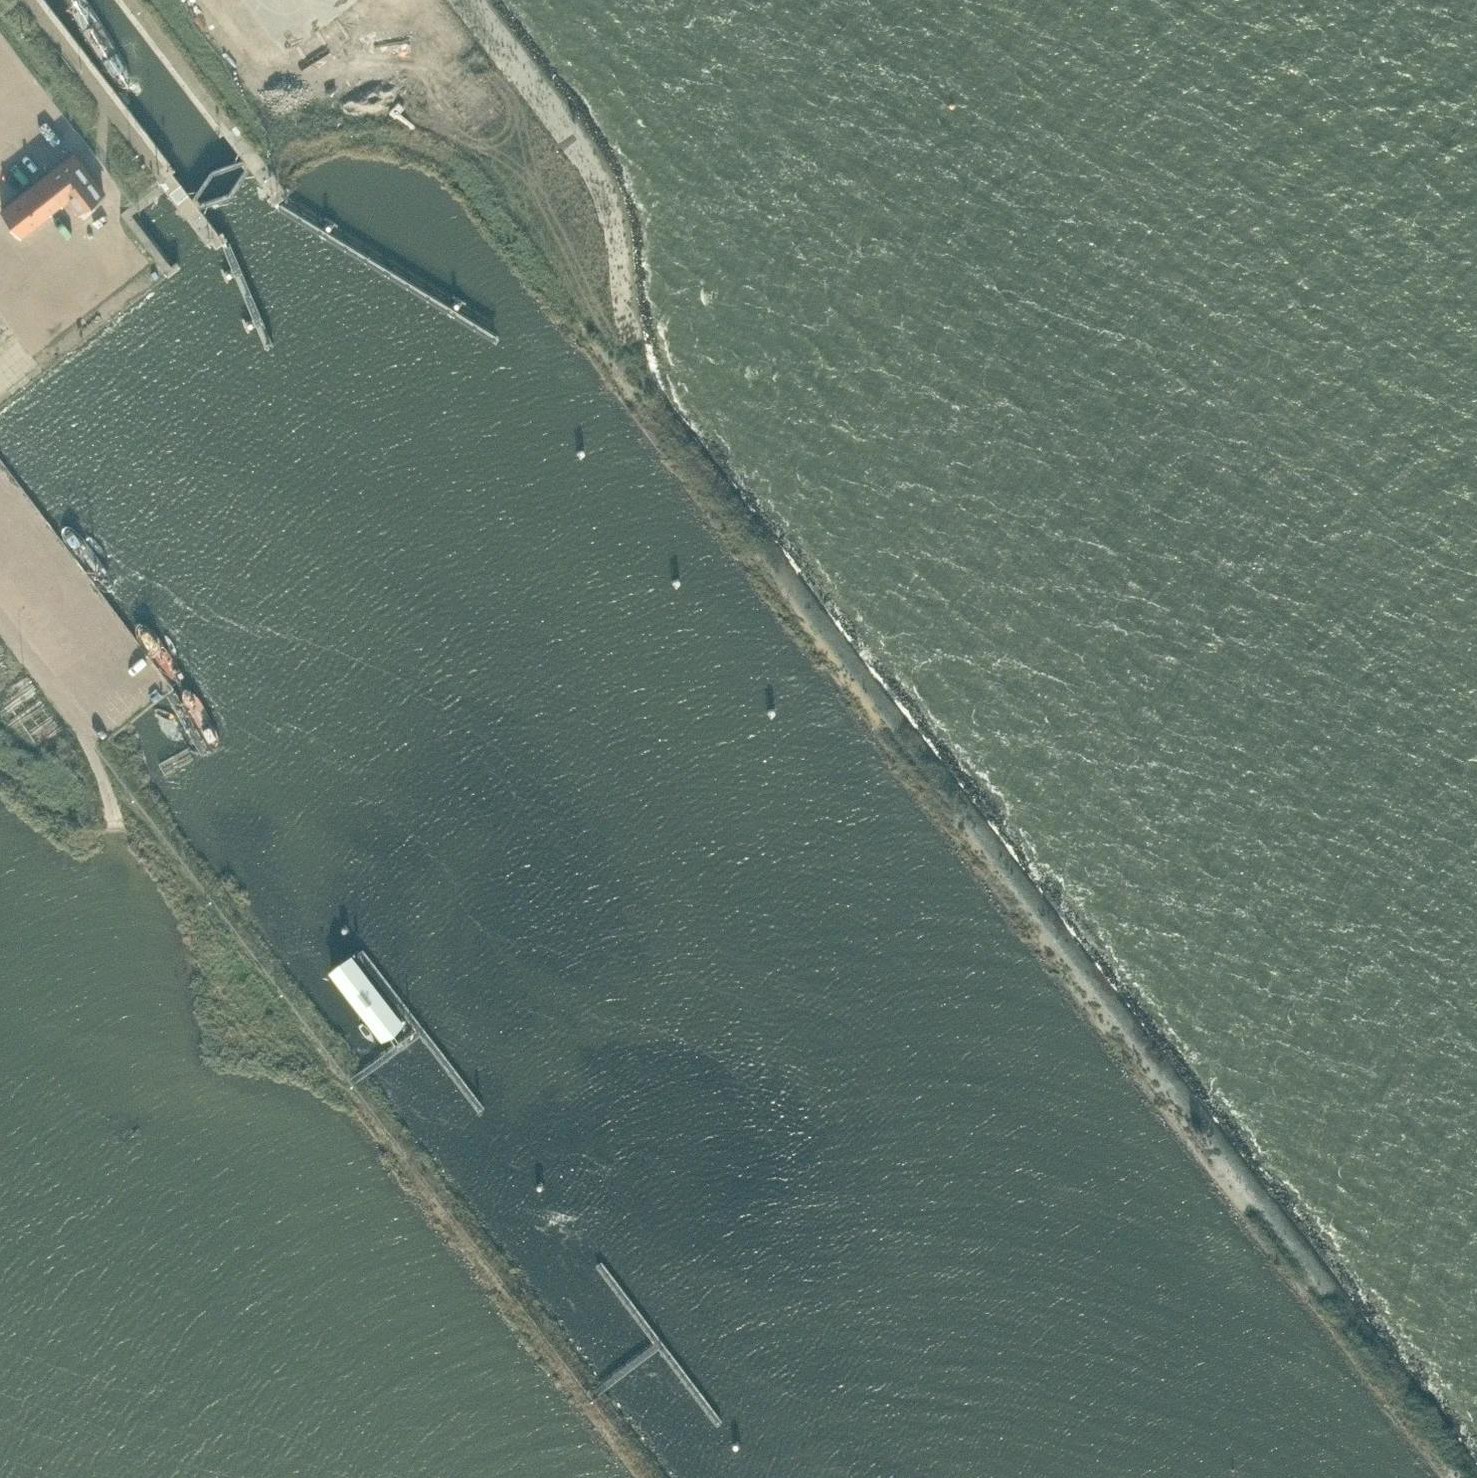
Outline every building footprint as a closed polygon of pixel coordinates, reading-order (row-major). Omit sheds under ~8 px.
[(1,68),(12,60),(0,43),(0,66),(1,68)] [(0,209),(0,210),(21,237),(68,201),(79,214),(106,193),(74,151),(0,209)] [(0,511),(0,550),(25,536),(8,506),(0,511)] [(46,575),(13,597),(31,624),(64,601),(46,575)] [(413,1029),(359,958),(334,977),(388,1048),(413,1029)]
